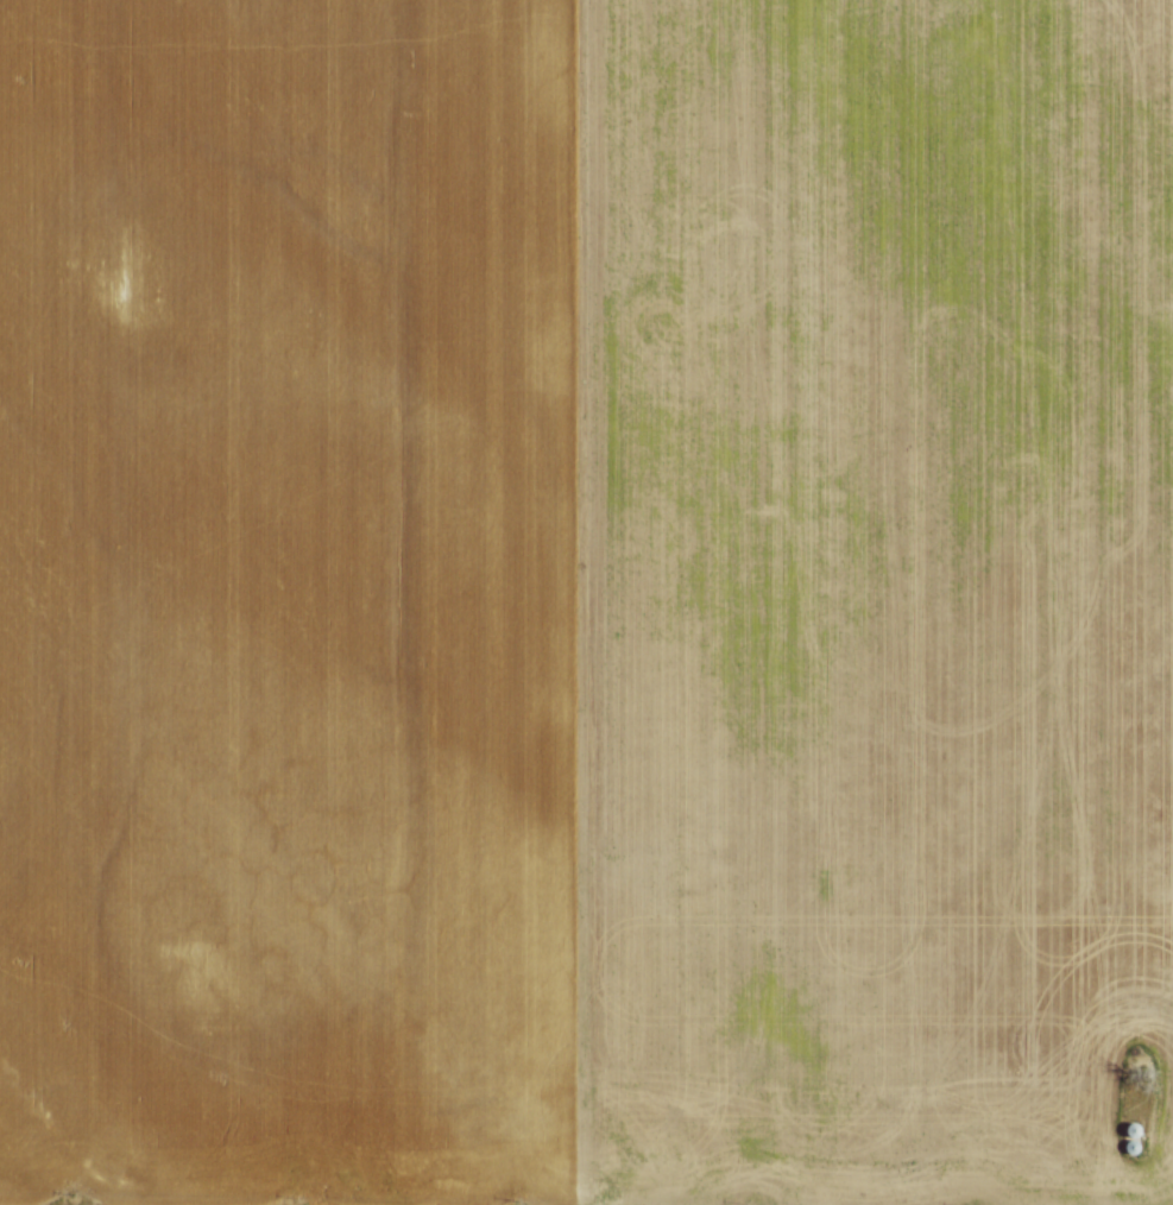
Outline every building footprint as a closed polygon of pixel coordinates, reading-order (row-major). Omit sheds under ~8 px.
[(1121,1125),(1122,1136),(1136,1135),(1135,1123),(1121,1125)]
